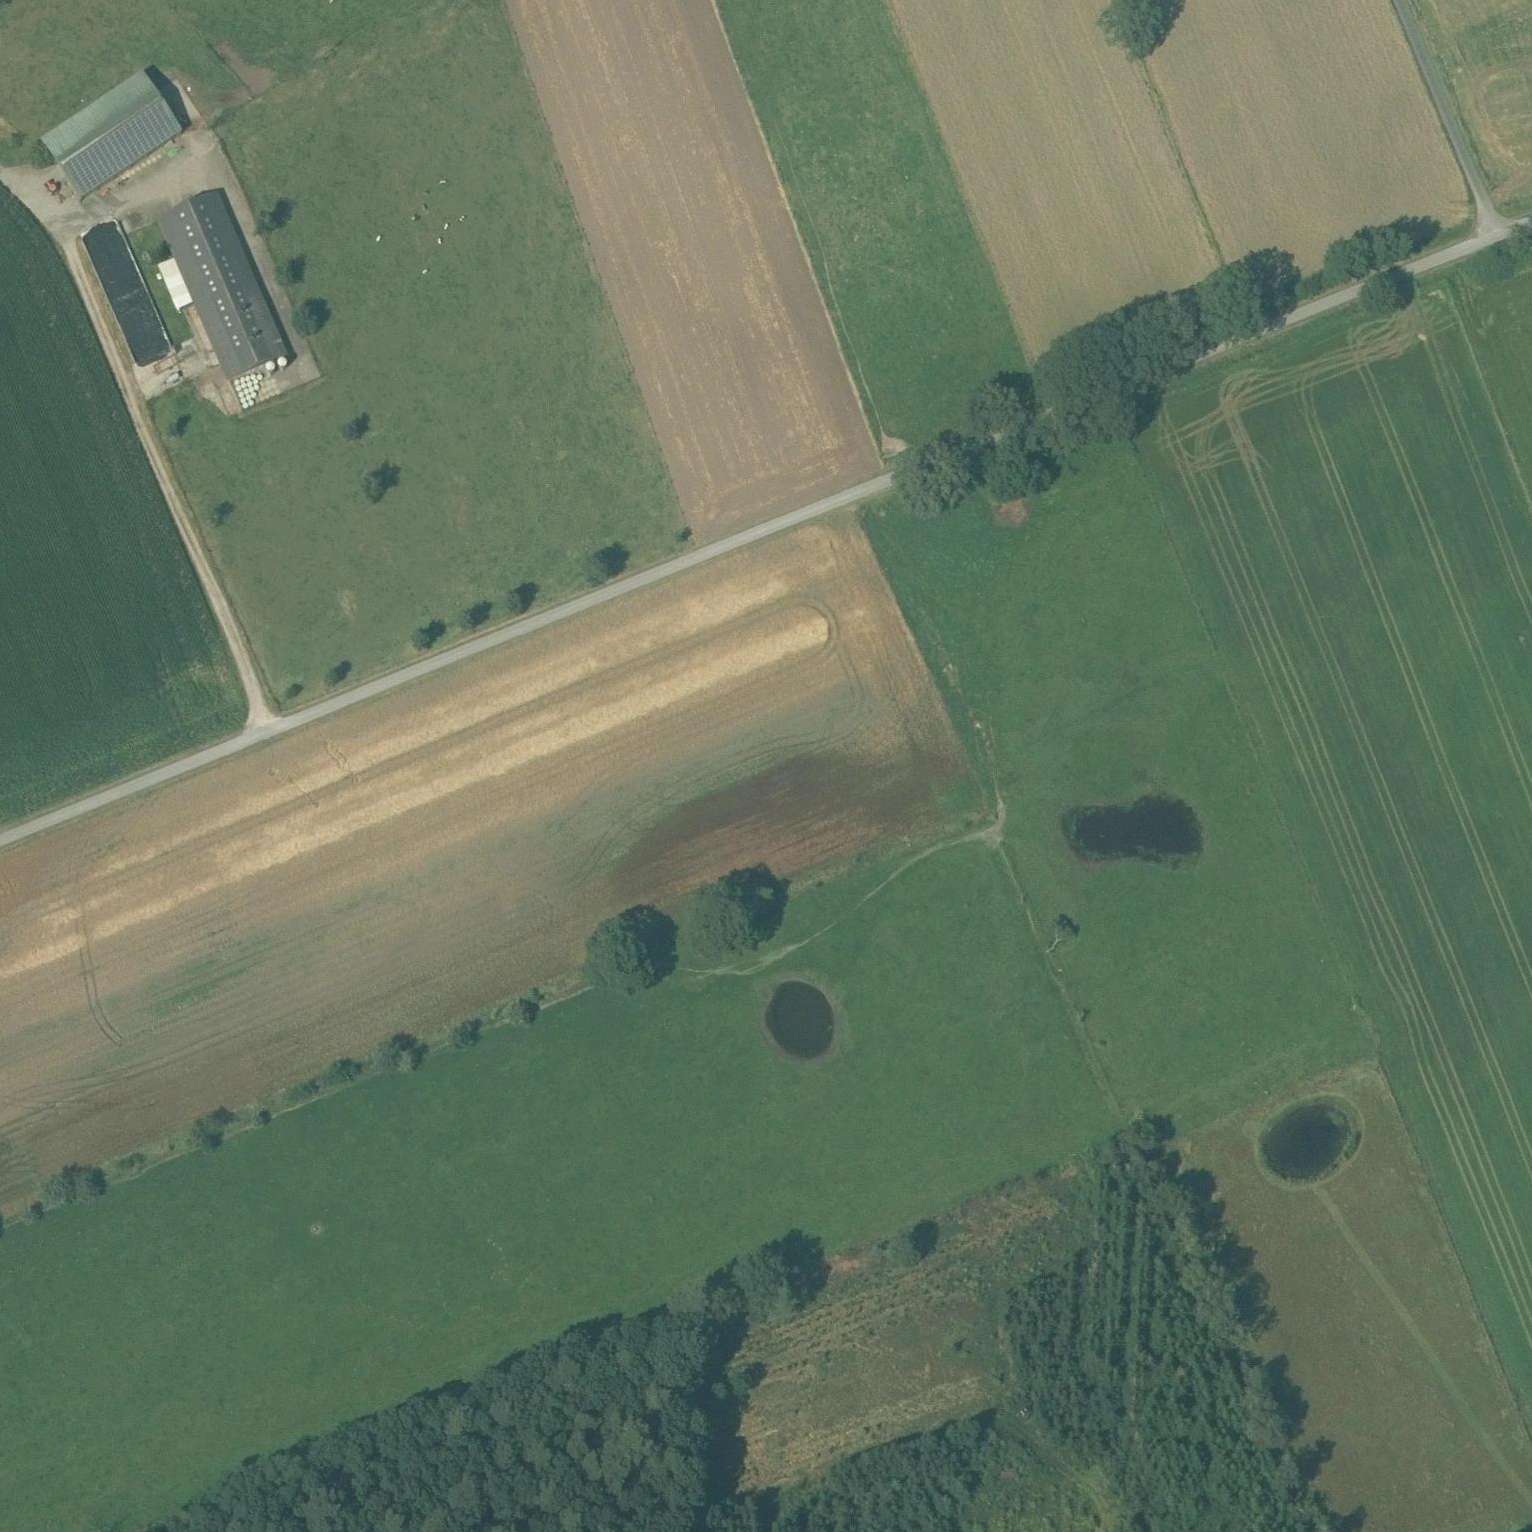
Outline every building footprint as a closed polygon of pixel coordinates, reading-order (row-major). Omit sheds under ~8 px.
[(36,150),(72,203),(173,136),(138,82),(36,150)] [(213,198),(152,224),(222,385),(283,358),(213,198)]
